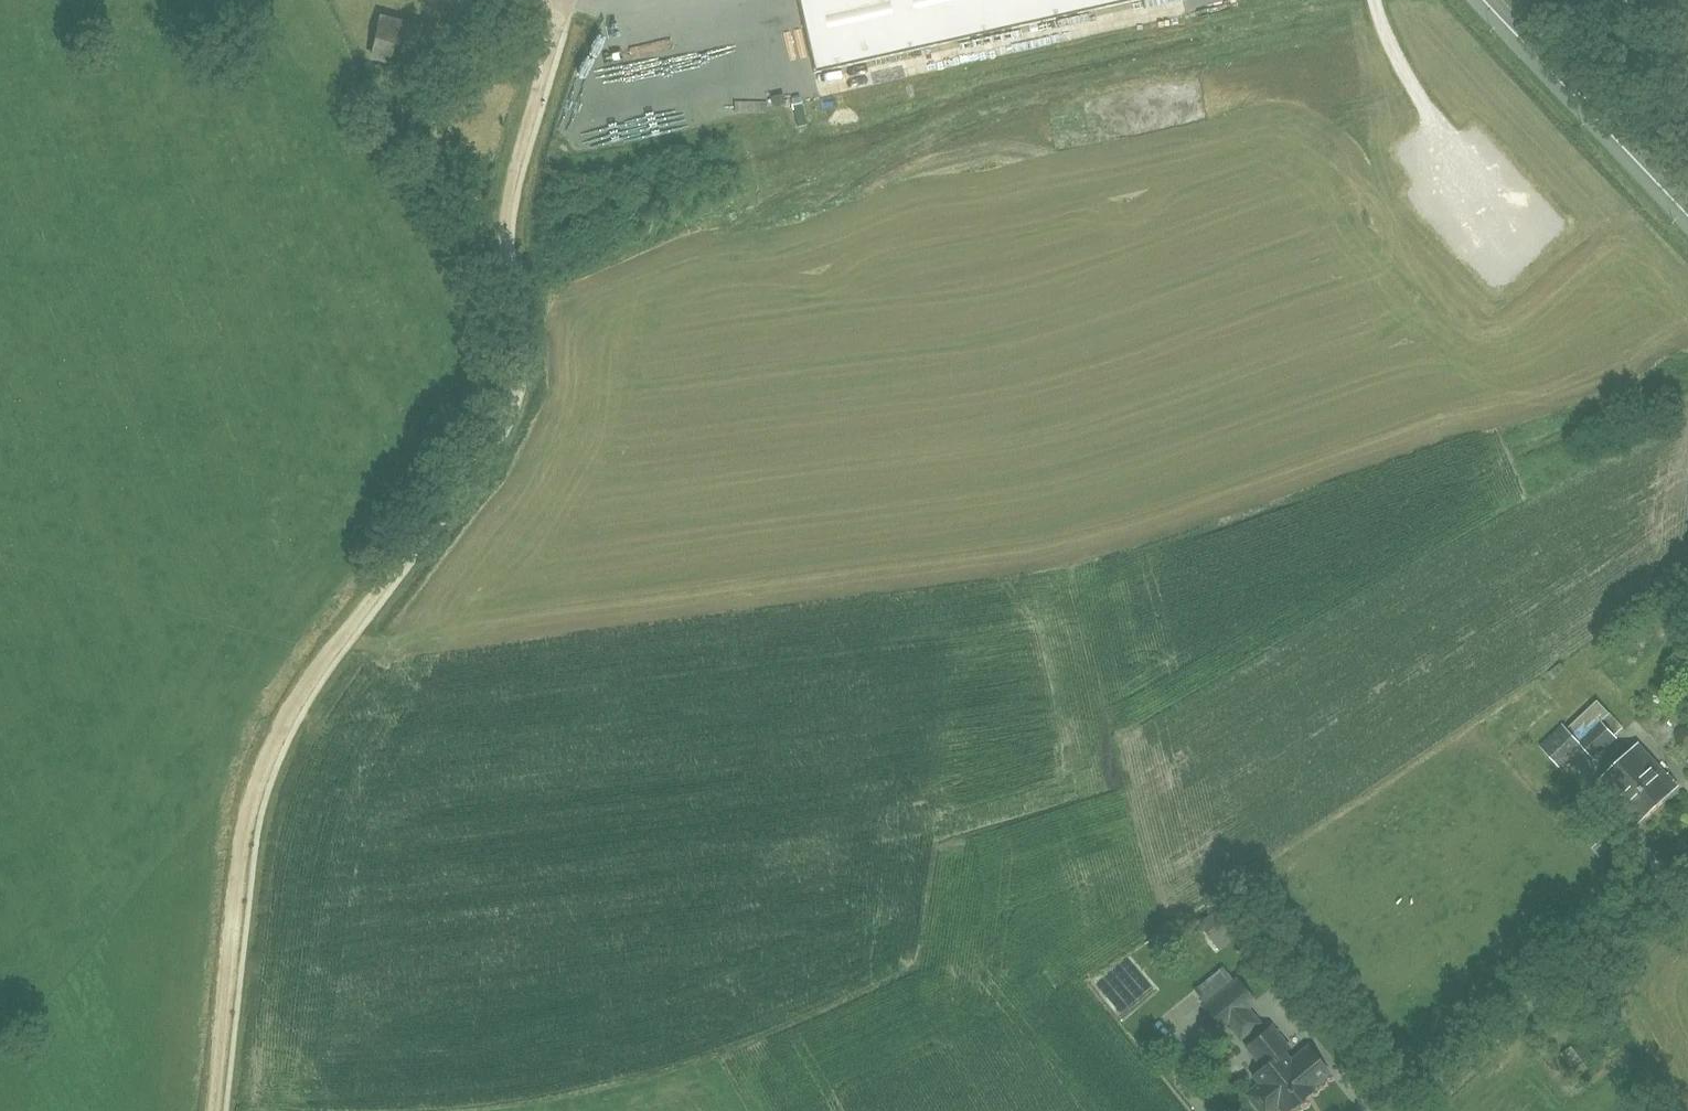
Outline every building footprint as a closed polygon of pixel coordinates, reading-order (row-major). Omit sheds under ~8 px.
[(814,73),(1140,0),(798,0),(814,73)] [(440,27),(379,14),(370,60),(432,72),(440,27)] [(1597,701),(1565,730),(1563,728),(1542,749),(1558,770),(1582,748),(1595,761),(1617,739),(1615,737),(1624,729),(1597,701)] [(1676,789),(1637,747),(1600,781),(1638,823),(1676,789)] [(1175,963),(1193,945),(1186,938),(1168,955),(1175,963)] [(1239,1039),(1257,1024),(1245,1010),(1253,1003),(1235,982),(1203,1008),(1221,1030),(1227,1025),(1239,1039)] [(1305,1096),(1282,1069),(1289,1064),(1281,1054),(1287,1050),(1269,1028),(1246,1048),(1263,1068),(1253,1076),(1260,1085),(1250,1093),(1252,1096),(1252,1100),(1254,1104),(1257,1107),(1260,1110),(1264,1110),(1270,1110),(1277,1105),(1281,1110),(1287,1110),(1305,1096)] [(1282,1069),(1305,1096),(1312,1090),(1309,1087),(1326,1072),(1307,1049),(1289,1064),(1282,1069)]
